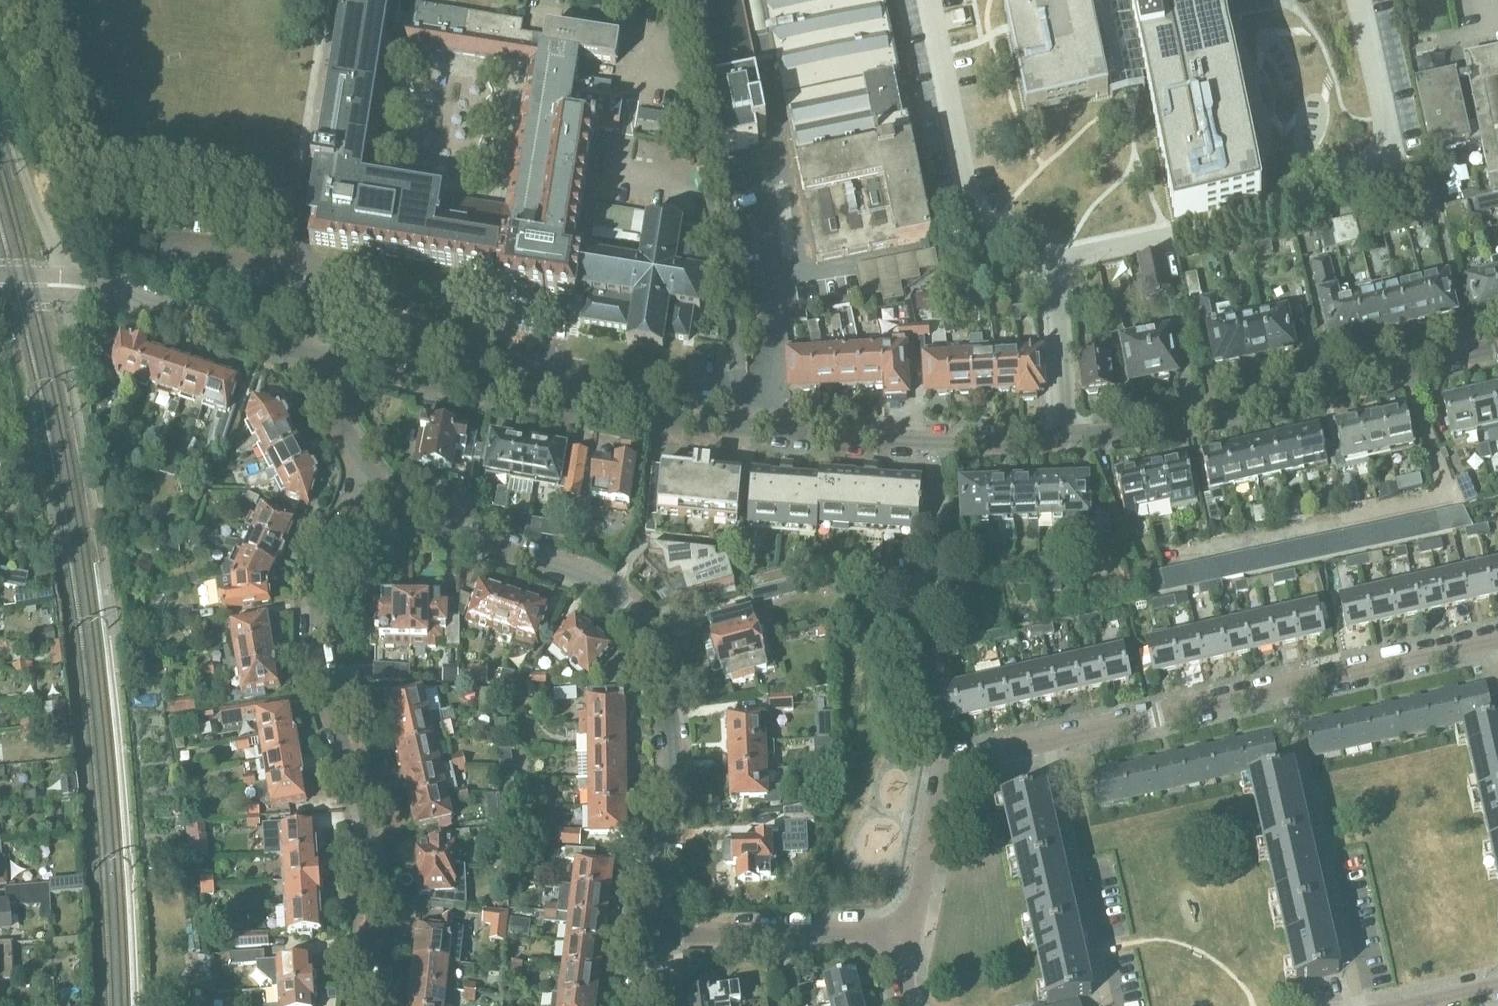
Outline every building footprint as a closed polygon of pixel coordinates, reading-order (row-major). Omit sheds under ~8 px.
[(468,14),(465,14),(465,11),(452,9),(452,12),(414,5),(412,17),(398,15),(400,3),(401,3),(401,2),(399,2),(399,3),(390,1),(390,0),(346,0),(345,0),(342,14),(344,15),(329,107),(383,115),(394,45),(461,56),(468,14)] [(712,75),(733,71),(733,73),(739,72),(739,70),(743,69),(744,73),(755,71),(754,67),(767,64),(776,62),(799,170),(818,262),(887,248),(931,240),(906,121),(901,122),(893,80),(898,79),(882,0),(697,0),(712,75)] [(1008,26),(1009,31),(1027,116),(1123,96),(1131,94),(1140,92),(1149,91),(1176,218),(1260,201),(1252,163),(1220,9),(1218,0),(1002,0),(1008,26)] [(962,11),(951,14),(954,23),(965,20),(962,11)] [(468,14),(461,56),(528,67),(506,208),(580,220),(593,132),(597,133),(597,129),(618,132),(623,98),(610,96),(611,85),(576,80),(580,58),(616,64),(620,40),(547,29),(545,39),(520,35),(522,23),(484,17),(484,14),(471,12),(471,15),(468,14)] [(1464,59),(1467,74),(1468,80),(1477,121),(1481,140),(1487,170),(1493,198),(1497,197),(1497,52),(1464,59)] [(1453,76),(1416,85),(1431,151),(1438,150),(1468,143),(1464,124),(1454,83),(1453,77),(1453,76)] [(727,87),(710,91),(723,154),(738,151),(749,149),(759,147),(757,137),(767,134),(763,113),(757,81),(743,84),(727,87)] [(314,223),(310,244),(361,253),(361,255),(375,257),(376,255),(436,264),(447,199),(447,197),(371,184),(383,115),(329,107),(321,157),(315,156),(313,171),(319,172),(313,211),(312,223),(314,223)] [(447,199),(436,264),(500,275),(498,285),(530,290),(529,292),(545,295),(545,293),(575,298),(575,300),(584,301),(581,323),(629,331),(627,344),(663,350),(665,337),(689,341),(694,309),(700,310),(706,274),(700,273),(705,241),(681,238),(683,225),(647,219),(644,234),(641,254),(583,244),(584,243),(576,242),(580,220),(506,208),(447,199)] [(1465,203),(1444,207),(1451,239),(1475,234),(1471,219),(1469,219),(1465,203)] [(593,228),(592,238),(621,243),(622,241),(639,244),(640,236),(632,234),(632,232),(644,234),(647,219),(648,214),(636,212),(597,206),(593,228)] [(1365,216),(1355,219),(1361,242),(1369,240),(1366,231),(1368,231),(1367,224),(1365,216)] [(1316,222),(1323,252),(1336,249),(1334,240),(1337,237),(1334,224),(1332,218),(1316,222)] [(1419,218),(1404,221),(1407,231),(1422,227),(1419,218)] [(1355,219),(1334,224),(1337,237),(1334,240),(1336,249),(1361,242),(1355,219)] [(1397,223),(1395,224),(1397,233),(1400,233),(1407,231),(1404,221),(1398,223),(1397,223)] [(685,227),(683,237),(704,241),(706,230),(685,227)] [(1272,239),(1243,245),(1246,259),(1275,253),(1272,239)] [(1243,245),(1234,246),(1237,261),(1246,259),(1243,245)] [(1139,278),(1135,278),(1139,297),(1169,291),(1163,262),(1161,254),(1135,259),(1139,278)] [(1328,259),(1313,263),(1321,295),(1320,296),(1331,341),(1341,338),(1341,341),(1345,340),(1349,342),(1353,341),(1355,337),(1358,337),(1349,299),(1349,297),(1347,297),(1345,290),(1336,292),(1336,289),(1333,290),(1332,286),(1335,285),(1328,259)] [(1001,263),(992,264),(994,276),(1004,274),(1001,263)] [(1467,275),(1477,316),(1497,311),(1497,292),(1492,269),(1467,275)] [(1196,273),(1185,275),(1189,296),(1201,294),(1196,273)] [(1442,274),(1419,279),(1429,319),(1441,316),(1445,319),(1449,318),(1450,314),(1454,313),(1444,273),(1442,274)] [(1419,279),(1395,285),(1405,325),(1417,322),(1421,325),(1425,323),(1427,319),(1429,319),(1419,279)] [(1394,280),(1371,286),(1372,291),(1374,299),(1377,311),(1382,331),(1393,328),(1396,330),(1401,329),(1403,325),(1405,325),(1395,285),(1394,280)] [(1357,294),(1349,297),(1349,299),(1358,337),(1369,334),(1373,336),(1377,335),(1379,331),(1382,331),(1377,311),(1374,299),(1372,291),(1371,286),(1371,284),(1355,288),(1357,294)] [(1201,300),(1199,300),(1206,332),(1209,348),(1209,354),(1210,359),(1216,362),(1225,360),(1225,363),(1241,360),(1232,320),(1230,307),(1218,309),(1215,297),(1201,300)] [(1104,299),(1087,301),(1088,312),(1105,311),(1104,299)] [(1011,309),(1013,322),(1014,324),(1022,322),(1021,315),(1028,314),(1026,306),(1011,309)] [(875,310),(867,311),(869,324),(878,322),(876,310),(875,310)] [(1268,312),(1258,314),(1267,354),(1292,349),(1287,327),(1301,324),(1298,310),(1269,316),(1268,312)] [(951,311),(941,313),(946,334),(955,333),(951,311)] [(1118,311),(1105,313),(1107,323),(1108,337),(1123,334),(1118,311)] [(1146,311),(1139,312),(1144,336),(1154,384),(1169,381),(1169,377),(1177,375),(1168,331),(1151,335),(1146,311)] [(1243,318),(1232,320),(1241,360),(1253,357),(1258,362),(1262,362),(1265,355),(1267,354),(1258,314),(1257,315),(1258,319),(1244,322),(1243,318)] [(840,317),(830,318),(832,331),(843,330),(840,317)] [(817,322),(808,324),(811,336),(820,334),(817,322)] [(916,326),(915,326),(915,338),(925,337),(930,337),(928,326),(916,326)] [(911,327),(898,328),(898,338),(912,338),(913,338),(913,327),(911,327)] [(1144,336),(1121,340),(1129,384),(1138,382),(1139,387),(1154,384),(1144,336)] [(117,350),(115,356),(119,379),(121,380),(128,382),(129,379),(136,382),(148,347),(120,337),(116,350),(117,350)] [(925,337),(915,338),(916,343),(916,352),(925,352),(925,349),(925,337)] [(980,337),(969,337),(970,347),(972,391),(981,391),(982,393),(990,392),(992,390),(995,390),(993,346),(981,346),(980,337)] [(881,340),(881,341),(881,353),(883,388),(883,395),(884,395),(884,399),(885,399),(887,403),(907,402),(907,397),(908,397),(905,343),(905,339),(893,339),(893,344),(891,344),(891,346),(882,347),(881,340)] [(871,347),(858,348),(861,386),(863,386),(865,388),(872,387),(874,385),(875,385),(876,388),(883,388),(881,353),(881,341),(881,340),(871,341),(871,347)] [(845,342),(835,343),(836,353),(837,387),(847,387),(848,388),(856,388),(858,386),(861,386),(858,348),(846,349),(845,342)] [(820,343),(811,343),(811,351),(815,388),(823,388),(825,390),(832,390),(834,387),(837,387),(836,353),(835,343),(834,343),(834,350),(822,350),(822,343),(820,343)] [(1016,344),(993,346),(995,390),(998,390),(1000,392),(1007,391),(1009,389),(1011,389),(1011,393),(1018,392),(1018,399),(1019,399),(1016,344)] [(1018,344),(1016,344),(1019,399),(1020,399),(1020,398),(1021,398),(1023,400),(1033,400),(1033,397),(1034,397),(1034,398),(1036,398),(1036,393),(1042,393),(1039,346),(1029,347),(1029,350),(1018,351),(1018,344)] [(800,345),(788,346),(791,390),(800,389),(802,391),(809,391),(811,388),(815,388),(811,351),(800,352),(800,345)] [(148,347),(136,382),(152,387),(159,389),(170,358),(160,354),(159,351),(148,347)] [(970,347),(947,348),(947,355),(949,392),(958,392),(960,394),(967,394),(968,391),(972,391),(970,347)] [(926,359),(924,359),(926,394),(935,393),(937,395),(944,395),(946,392),(949,392),(947,355),(936,356),(936,349),(925,349),(925,352),(926,359)] [(1103,349),(1079,352),(1084,392),(1084,394),(1087,393),(1088,395),(1097,393),(1098,392),(1101,391),(1102,391),(1112,390),(1110,357),(1110,356),(1106,356),(1104,356),(1103,349)] [(170,358),(159,389),(181,397),(192,365),(182,362),(182,358),(174,355),(171,358),(170,358)] [(192,365),(181,397),(203,404),(214,373),(205,369),(204,366),(196,363),(194,366),(192,365)] [(214,373),(203,404),(218,409),(217,412),(216,414),(216,415),(216,417),(216,418),(216,420),(216,421),(216,423),(216,424),(216,425),(216,426),(216,427),(216,428),(216,430),(216,431),(215,432),(215,433),(215,434),(212,444),(223,447),(236,408),(230,406),(239,380),(227,376),(226,373),(219,370),(216,373),(214,373)] [(1468,396),(1476,431),(1497,426),(1497,423),(1490,388),(1480,390),(1479,393),(1468,396)] [(1454,399),(1443,401),(1454,446),(1465,443),(1464,438),(1463,434),(1476,431),(1468,396),(1466,396),(1463,394),(1455,396),(1454,399)] [(150,395),(146,406),(154,409),(158,397),(150,395)] [(251,408),(247,420),(257,438),(288,422),(287,420),(288,417),(285,410),(281,410),(279,406),(277,407),(255,400),(253,399),(251,408)] [(173,402),(169,414),(176,416),(180,405),(173,402)] [(195,410),(192,421),(199,424),(203,412),(195,410)] [(1390,411),(1381,412),(1390,452),(1390,455),(1414,450),(1411,439),(1405,410),(1392,413),(1390,411)] [(1370,418),(1359,420),(1366,457),(1390,452),(1381,412),(1371,415),(1370,418)] [(1340,454),(1333,455),(1336,467),(1337,472),(1356,468),(1368,465),(1367,461),(1366,457),(1359,420),(1356,421),(1354,418),(1347,420),(1346,423),(1334,426),(1340,454)] [(232,451),(229,452),(234,462),(261,447),(268,460),(301,442),(295,431),(292,431),(288,424),(289,424),(288,422),(257,438),(245,444),(232,451)] [(418,444),(414,462),(439,467),(439,469),(445,470),(446,468),(452,469),(455,452),(462,453),(460,460),(479,464),(480,461),(483,447),(475,445),(478,433),(467,431),(453,428),(453,429),(432,425),(432,424),(423,422),(421,431),(429,432),(426,446),(419,445),(418,444)] [(1303,429),(1294,431),(1303,472),(1304,475),(1304,476),(1305,475),(1328,470),(1328,469),(1336,467),(1333,455),(1332,448),(1323,450),(1318,429),(1305,432),(1303,429)] [(1283,437),(1272,439),(1280,477),(1303,472),(1294,431),(1284,434),(1283,437)] [(483,447),(480,461),(488,462),(486,471),(500,474),(499,478),(510,480),(511,476),(517,440),(507,438),(506,435),(497,434),(495,436),(493,435),(492,438),(485,437),(483,447)] [(235,438),(232,451),(245,444),(240,436),(235,438)] [(509,490),(508,491),(509,491),(523,494),(532,495),(534,484),(535,480),(541,444),(531,442),(529,439),(521,438),(519,440),(517,440),(511,476),(510,480),(509,490)] [(1250,444),(1248,445),(1257,483),(1280,477),(1272,439),(1261,442),(1259,440),(1251,441),(1250,444)] [(301,442),(268,460),(279,480),(310,464),(309,461),(308,462),(304,455),(306,452),(301,442)] [(541,444),(535,480),(549,482),(548,486),(558,488),(566,448),(555,447),(554,444),(545,442),(542,444),(541,444)] [(1234,445),(1224,447),(1234,488),(1257,483),(1248,445),(1236,447),(1234,445)] [(1480,448),(1479,448),(1482,461),(1491,458),(1488,446),(1480,448)] [(1213,452),(1201,455),(1210,494),(1203,495),(1209,523),(1219,521),(1215,503),(1224,502),(1221,491),(1234,488),(1224,447),(1214,450),(1213,452)] [(188,451),(185,459),(196,463),(199,455),(188,451)] [(575,454),(568,494),(582,496),(589,456),(575,454)] [(594,487),(592,498),(597,499),(604,500),(604,501),(612,501),(611,504),(612,504),(612,508),(615,511),(625,512),(629,510),(629,507),(635,466),(634,466),(635,459),(620,456),(619,463),(617,463),(617,466),(600,463),(601,459),(597,459),(593,487),(594,487)] [(1170,460),(1162,462),(1170,500),(1171,508),(1183,506),(1195,503),(1193,493),(1198,492),(1195,477),(1190,478),(1186,459),(1172,462),(1170,460)] [(1151,467),(1139,469),(1147,506),(1156,504),(1170,500),(1162,462),(1152,464),(1151,467)] [(163,463),(159,474),(175,479),(178,467),(163,463)] [(310,464),(279,480),(288,498),(300,501),(309,504),(309,502),(316,480),(318,479),(316,475),(318,472),(314,465),(311,465),(310,464)] [(753,474),(749,525),(817,531),(817,525),(833,527),(837,475),(820,473),(820,478),(792,476),(793,465),(782,464),(781,476),(771,475),(753,474)] [(658,509),(657,514),(658,514),(738,522),(738,520),(738,519),(743,472),(738,472),(715,470),(714,475),(690,473),(690,467),(662,465),(662,467),(661,475),(660,483),(660,492),(659,500),(658,509)] [(837,475),(833,527),(918,533),(919,518),(929,519),(931,499),(921,498),(922,481),(904,480),(877,478),(878,466),(866,465),(865,477),(855,476),(837,475)] [(652,466),(652,474),(661,475),(662,467),(652,466)] [(467,467),(464,490),(477,492),(480,469),(467,467)] [(1126,472),(1113,475),(1114,477),(1115,477),(1125,518),(1136,516),(1134,509),(1145,506),(1147,506),(1139,469),(1138,470),(1135,467),(1128,469),(1126,472)] [(266,474),(257,477),(260,487),(269,484),(266,474)] [(652,474),(651,483),(660,483),(661,475),(652,474)] [(1421,475),(1397,480),(1399,491),(1423,486),(1421,475)] [(1467,475),(1454,481),(1464,505),(1477,500),(1467,475)] [(1349,476),(1337,479),(1339,488),(1342,500),(1343,505),(1343,508),(1357,505),(1356,502),(1351,479),(1350,476),(1349,476)] [(257,477),(247,480),(251,490),(260,487),(257,477)] [(1063,480),(1061,480),(1063,535),(1082,535),(1082,537),(1110,536),(1109,513),(1087,514),(1086,479),(1073,480),(1071,477),(1064,477),(1063,480)] [(1038,481),(1036,481),(1037,517),(1052,516),(1053,536),(1063,535),(1061,480),(1049,481),(1047,478),(1040,478),(1038,481)] [(1014,482),(1011,482),(1013,518),(1028,517),(1029,537),(1038,537),(1037,517),(1036,481),(1024,482),(1022,479),(1015,480),(1014,482)] [(989,483),(987,483),(988,519),(1002,518),(1002,527),(999,527),(999,535),(1003,535),(1003,538),(1003,542),(1014,542),(1013,537),(1013,518),(1011,482),(999,482),(997,480),(991,481),(989,483)] [(965,484),(962,484),(962,487),(962,491),(963,520),(978,519),(979,526),(979,539),(989,538),(989,526),(988,519),(987,483),(975,484),(973,481),(967,482),(965,484)] [(651,483),(650,491),(660,492),(660,483),(651,483)] [(1397,484),(1381,488),(1384,497),(1384,498),(1398,495),(1399,494),(1398,491),(1397,484)] [(499,488),(496,507),(505,509),(508,491),(509,490),(499,488)] [(1339,488),(1328,490),(1330,503),(1342,500),(1339,488)] [(650,491),(649,499),(659,500),(660,492),(650,491)] [(249,494),(246,501),(257,506),(260,499),(249,494)] [(519,514),(529,515),(530,511),(532,495),(523,494),(523,495),(519,514)] [(649,499),(648,508),(658,509),(659,500),(649,499)] [(554,500),(550,519),(560,521),(564,502),(554,500)] [(1297,500),(1287,502),(1291,516),(1300,514),(1297,500)] [(1287,502),(1277,504),(1281,519),(1291,516),(1287,502)] [(1264,507),(1252,509),(1255,524),(1267,521),(1264,507)] [(253,516),(247,529),(284,547),(295,523),(262,508),(258,518),(253,516)] [(648,508),(647,516),(657,517),(658,514),(657,514),(658,509),(648,508)] [(1462,508),(1447,511),(1452,532),(1454,532),(1467,529),(1472,528),(1462,508)] [(1447,511),(1436,513),(1441,534),(1452,532),(1447,511)] [(1436,513),(1425,515),(1430,537),(1439,535),(1441,534),(1436,513)] [(1425,515),(1415,518),(1419,539),(1423,538),(1430,537),(1425,515)] [(647,516),(646,525),(656,526),(657,517),(647,516)] [(1415,518),(1404,520),(1408,541),(1419,539),(1415,518)] [(1404,520),(1393,522),(1397,544),(1408,541),(1404,520)] [(1489,524),(1478,526),(1480,536),(1492,534),(1489,524)] [(646,525),(646,533),(655,534),(656,526),(646,525)] [(1472,528),(1467,529),(1469,538),(1480,536),(1478,526),(1472,528)] [(227,540),(226,549),(237,551),(274,568),(279,558),(283,557),(286,551),(284,547),(247,529),(241,542),(227,540)] [(191,532),(187,542),(200,548),(201,535),(191,532)] [(647,560),(643,564),(644,565),(645,564),(659,578),(661,580),(717,564),(715,558),(717,558),(717,557),(690,554),(691,538),(676,537),(650,534),(647,560)] [(1440,539),(1430,542),(1432,552),(1442,550),(1440,539)] [(1430,542),(1418,544),(1420,555),(1432,552),(1430,542)] [(1407,547),(1395,550),(1397,559),(1409,557),(1407,547)] [(224,572),(197,576),(198,584),(218,581),(231,579),(233,580),(261,585),(262,582),(267,585),(269,581),(270,579),(273,579),(276,573),(274,569),(274,568),(237,551),(231,564),(224,572)] [(1369,555),(1358,558),(1360,568),(1371,565),(1369,555)] [(1358,558),(1347,560),(1349,570),(1360,568),(1358,558)] [(1063,560),(1039,560),(1040,572),(1040,576),(1064,576),(1063,560)] [(1215,560),(1206,562),(1210,583),(1220,581),(1215,560)] [(717,564),(661,580),(665,585),(677,601),(676,601),(677,602),(678,601),(710,592),(714,603),(738,596),(728,561),(717,564)] [(869,561),(859,563),(860,570),(871,568),(870,563),(869,561)] [(1015,562),(1002,562),(1002,573),(1015,573),(1015,562)] [(1486,567),(1492,597),(1497,596),(1497,565),(1486,567)] [(804,566),(796,568),(799,579),(807,577),(804,566)] [(1486,567),(1462,573),(1468,603),(1492,597),(1486,567)] [(796,568),(789,570),(791,581),(799,579),(796,568)] [(871,568),(860,570),(862,578),(872,576),(871,568)] [(1173,569),(1161,571),(1166,592),(1177,589),(1173,569)] [(1,578),(2,579),(1,586),(24,591),(28,575),(0,570),(0,579),(1,578)] [(789,570),(781,572),(784,583),(791,581),(789,570)] [(1294,571),(1283,573),(1286,583),(1296,581),(1294,571)] [(781,572),(773,574),(776,585),(784,583),(781,572)] [(1283,573),(1272,575),(1274,586),(1275,586),(1286,583),(1283,573)] [(1462,573),(1437,578),(1444,608),(1468,603),(1462,573)] [(773,574),(765,577),(768,587),(776,585),(773,574)] [(967,575),(957,577),(958,585),(968,583),(967,575)] [(872,576),(862,578),(864,586),(874,583),(872,576)] [(765,577),(758,579),(761,589),(768,587),(765,577)] [(1437,578),(1413,584),(1419,614),(1444,608),(1437,578)] [(231,579),(218,581),(222,609),(228,608),(269,602),(269,590),(270,589),(270,586),(267,585),(262,582),(261,585),(233,580),(231,579)] [(758,579),(750,581),(753,591),(761,589),(758,579)] [(1244,581),(1236,583),(1238,594),(1248,591),(1246,581),(1244,581)] [(874,583),(864,586),(865,593),(876,591),(874,583)] [(968,583),(958,585),(960,593),(970,590),(968,583)] [(1413,584),(1389,589),(1395,619),(1419,614),(1413,584)] [(469,619),(468,621),(491,628),(503,593),(500,592),(498,589),(493,587),(490,589),(488,588),(487,591),(479,588),(476,598),(469,619)] [(770,588),(751,593),(755,606),(779,599),(779,598),(775,587),(770,588)] [(1389,589),(1365,595),(1371,625),(1395,619),(1389,589)] [(6,606),(18,604),(18,606),(56,599),(54,590),(26,595),(26,593),(4,597),(6,606)] [(970,590),(960,593),(961,600),(972,598),(970,590)] [(876,591),(865,593),(867,601),(877,599),(876,591)] [(470,597),(459,593),(459,616),(463,617),(470,597)] [(503,593),(491,628),(515,636),(526,600),(522,599),(521,597),(515,595),(513,596),(503,593)] [(1189,594),(1163,599),(1165,609),(1177,607),(1178,610),(1191,607),(1189,594)] [(376,626),(376,631),(380,631),(380,639),(386,639),(386,647),(410,647),(411,595),(382,595),(382,607),(376,607),(376,626)] [(411,595),(410,647),(436,648),(436,640),(441,640),(442,631),(445,631),(445,648),(460,648),(460,616),(459,616),(459,618),(447,618),(447,608),(441,608),(441,596),(411,595)] [(1365,595),(1341,600),(1347,630),(1371,625),(1365,595)] [(972,598),(961,600),(963,608),(973,606),(972,598)] [(877,599),(867,601),(869,608),(876,607),(879,606),(877,599)] [(1163,599),(1151,602),(1153,612),(1165,609),(1163,599)] [(515,636),(512,645),(533,652),(536,643),(537,643),(548,611),(540,608),(541,605),(537,604),(536,601),(531,600),(528,601),(526,600),(515,636)] [(973,606),(963,608),(965,616),(975,614),(973,606)] [(1316,606),(1292,611),(1298,641),(1323,636),(1321,625),(1318,612),(1316,606)] [(712,637),(704,640),(709,657),(767,641),(758,611),(750,613),(750,612),(738,616),(736,611),(722,615),(723,620),(710,623),(714,637),(712,637)] [(1292,611),(1267,617),(1274,647),(1298,641),(1292,611)] [(975,614),(965,616),(966,623),(977,621),(975,614)] [(1101,614),(1090,616),(1092,625),(1103,623),(1101,614)] [(1090,616),(1079,619),(1081,628),(1092,625),(1090,616)] [(1257,619),(1243,622),(1250,652),(1274,647),(1267,617),(1257,619)] [(266,618),(231,624),(235,648),(271,642),(270,638),(272,635),(272,631),(268,629),(267,626),(266,618)] [(576,619),(553,644),(571,660),(593,634),(591,631),(590,628),(586,625),(583,624),(579,622),(576,619)] [(205,620),(194,622),(195,633),(206,632),(205,620)] [(977,621),(966,623),(968,631),(978,629),(977,621)] [(1243,622),(1219,628),(1226,658),(1250,652),(1243,622)] [(1052,625),(1042,627),(1044,636),(1054,634),(1052,625)] [(1042,627),(1031,629),(1033,639),(1044,636),(1042,627)] [(1219,628),(1195,633),(1201,663),(1226,658),(1219,628)] [(1007,629),(990,632),(993,642),(1009,638),(1007,629)] [(38,645),(53,643),(51,630),(36,632),(38,645)] [(990,632),(968,637),(971,648),(988,645),(987,643),(993,642),(990,632)] [(1195,633),(1170,639),(1177,669),(1201,663),(1195,633)] [(593,634),(571,660),(590,676),(612,650),(604,644),(604,643),(602,639),(599,636),(596,636),(593,634)] [(1170,639),(1147,644),(1154,674),(1177,669),(1170,639)] [(767,641),(709,657),(713,672),(721,670),(723,670),(726,683),(732,681),(733,686),(738,684),(750,681),(756,679),(755,675),(768,671),(775,669),(767,641)] [(235,648),(224,650),(228,673),(239,671),(276,665),(278,665),(277,662),(275,663),(273,652),(275,649),(274,645),(271,643),(271,642),(235,648)] [(956,646),(945,649),(947,658),(958,656),(956,646)] [(945,649),(934,651),(936,661),(947,658),(945,649)] [(1122,651),(1098,656),(1105,685),(1129,680),(1122,651)] [(1098,656),(1074,662),(1080,691),(1105,685),(1098,656)] [(1074,662),(1050,667),(1056,696),(1080,691),(1074,662)] [(27,663),(12,664),(13,672),(25,670),(28,670),(28,669),(27,664),(27,663)] [(213,664),(200,667),(202,677),(215,674),(213,664)] [(276,665),(239,671),(244,702),(266,698),(265,690),(280,687),(278,677),(281,674),(280,670),(277,668),(276,665)] [(998,665),(974,671),(977,683),(984,713),(1008,707),(1001,678),(998,665)] [(477,666),(469,666),(469,683),(479,683),(479,666),(477,666)] [(487,666),(479,666),(479,683),(487,683),(487,666)] [(375,667),(375,681),(376,681),(408,681),(409,681),(409,668),(375,667)] [(1050,667),(1025,672),(1032,702),(1056,696),(1050,667)] [(25,670),(13,672),(14,679),(17,679),(29,677),(28,670),(25,670)] [(503,671),(499,683),(516,683),(517,683),(519,676),(503,671)] [(1025,672),(1001,678),(1008,707),(1032,702),(1025,672)] [(603,673),(603,684),(614,685),(614,673),(603,673)] [(532,675),(528,684),(547,684),(547,675),(532,675)] [(977,683),(953,689),(960,718),(984,713),(977,683)] [(417,688),(386,696),(392,723),(429,713),(423,688),(423,687),(417,688)] [(1458,693),(1455,694),(1462,723),(1473,720),(1474,720),(1490,717),(1491,716),(1484,687),(1458,693)] [(575,689),(556,690),(556,701),(575,701),(575,700),(575,689)] [(588,715),(580,715),(580,727),(589,726),(625,726),(625,698),(604,699),(604,689),(592,689),(588,689),(588,699),(588,715)] [(953,689),(929,694),(936,724),(960,718),(953,689)] [(1439,697),(1425,701),(1432,730),(1445,727),(1445,722),(1457,719),(1458,724),(1462,723),(1455,694),(1450,695),(1449,689),(1438,692),(1439,697)] [(793,694),(768,695),(769,711),(794,710),(793,694)] [(1410,704),(1395,707),(1402,737),(1416,734),(1416,728),(1427,726),(1429,731),(1432,730),(1425,701),(1421,702),(1420,696),(1409,698),(1410,704)] [(192,699),(168,703),(170,715),(193,711),(192,699)] [(266,703),(221,711),(222,721),(244,717),(246,724),(258,722),(260,737),(297,730),(295,730),(291,707),(269,711),(269,708),(267,708),(266,703)] [(1381,711),(1366,714),(1372,743),(1387,740),(1387,735),(1398,732),(1399,737),(1402,737),(1395,707),(1392,708),(1391,703),(1380,705),(1381,711)] [(1352,717),(1336,721),(1343,750),(1358,747),(1358,741),(1369,739),(1370,744),(1372,743),(1366,714),(1363,715),(1362,709),(1351,712),(1352,717)] [(429,713),(392,723),(398,748),(434,740),(435,741),(447,738),(440,711),(438,711),(429,713)] [(728,717),(729,744),(762,743),(774,742),(773,716),(735,717),(735,716),(735,715),(734,715),(733,714),(732,714),(731,714),(730,714),(729,715),(728,716),(728,717)] [(1323,724),(1306,728),(1312,757),(1329,753),(1329,748),(1340,746),(1341,750),(1343,750),(1336,721),(1334,721),(1333,716),(1322,718),(1323,724)] [(1464,729),(1464,730),(1479,798),(1497,794),(1497,721),(1492,723),(1490,717),(1474,720),(1475,726),(1464,729)] [(23,730),(35,729),(35,720),(23,721),(23,730)] [(507,720),(497,721),(499,740),(503,740),(514,739),(513,728),(508,729),(507,721),(507,720)] [(589,726),(580,727),(580,739),(589,739),(589,753),(626,753),(625,735),(625,726),(589,726)] [(24,738),(36,737),(35,729),(23,730),(24,738)] [(297,730),(260,737),(262,746),(264,761),(301,754),(300,751),(303,747),(302,744),(299,742),(297,730)] [(1270,736),(1241,743),(1248,772),(1250,771),(1251,777),(1278,771),(1277,765),(1272,742),(1270,736)] [(260,737),(237,741),(237,744),(238,749),(262,746),(260,737)] [(1225,746),(1211,749),(1218,779),(1231,776),(1231,770),(1243,768),(1244,773),(1248,772),(1241,743),(1237,744),(1235,738),(1224,740),(1225,746)] [(824,740),(823,740),(824,762),(833,762),(833,761),(833,739),(824,740)] [(434,740),(398,748),(404,775),(441,767),(435,741),(434,740)] [(762,743),(729,744),(730,770),(730,771),(756,770),(765,770),(767,770),(766,757),(775,756),(775,755),(775,743),(774,743),(774,742),(762,743)] [(1196,753),(1181,756),(1188,785),(1202,782),(1202,777),(1214,774),(1215,779),(1218,779),(1211,749),(1207,750),(1206,745),(1195,747),(1196,753)] [(512,749),(500,750),(502,768),(513,767),(512,749)] [(1167,759),(1151,763),(1158,792),(1173,789),(1173,784),(1185,781),(1186,786),(1188,785),(1181,756),(1178,757),(1177,751),(1166,754),(1167,759)] [(463,753),(450,755),(452,764),(464,761),(463,753)] [(589,753),(578,754),(579,780),(626,780),(626,753),(589,753)] [(301,754),(264,761),(268,785),(305,778),(303,766),(305,762),(305,760),(302,758),(301,754)] [(1138,766),(1122,770),(1128,799),(1144,795),(1144,790),(1155,788),(1156,792),(1158,792),(1151,763),(1149,764),(1148,758),(1137,760),(1138,766)] [(464,761),(452,764),(454,772),(466,770),(464,761)] [(441,767),(404,775),(410,801),(446,792),(457,789),(452,764),(441,767)] [(1109,773),(1092,777),(1098,806),(1115,802),(1115,797),(1126,794),(1127,799),(1128,799),(1122,770),(1120,770),(1119,764),(1108,767),(1109,773)] [(1251,777),(1250,778),(1252,789),(1265,847),(1308,837),(1292,768),(1278,771),(1251,777)] [(756,770),(730,771),(731,799),(732,800),(733,800),(734,801),(735,801),(735,800),(736,800),(736,799),(763,798),(764,798),(764,807),(780,807),(780,789),(767,789),(767,770),(765,770),(756,770)] [(254,775),(241,777),(243,788),(255,787),(254,775)] [(268,785),(255,787),(258,804),(263,808),(264,809),(273,808),(307,802),(303,780),(305,779),(305,778),(268,785)] [(626,780),(579,780),(579,781),(579,792),(590,792),(590,807),(627,807),(626,780)] [(513,781),(504,781),(506,799),(514,799),(513,781)] [(466,787),(458,788),(459,795),(467,793),(466,787)] [(1003,799),(1003,800),(1018,868),(1061,859),(1045,789),(1003,799)] [(41,791),(29,793),(30,801),(42,800),(41,791)] [(446,792),(410,801),(416,827),(438,822),(440,828),(453,825),(452,819),(453,819),(446,792)] [(469,800),(467,793),(459,795),(461,802),(469,800)] [(1479,798),(1495,865),(1497,864),(1497,794),(1479,798)] [(31,810),(43,809),(42,800),(30,801),(31,810)] [(255,805),(241,806),(241,818),(247,817),(255,817),(255,805)] [(813,805),(784,810),(785,825),(786,825),(786,824),(807,823),(813,822),(813,823),(814,823),(813,806),(813,805)] [(627,807),(590,807),(591,835),(620,835),(621,836),(621,837),(622,837),(623,838),(624,838),(625,837),(626,837),(626,836),(627,836),(627,835),(627,834),(627,807)] [(255,817),(247,817),(248,829),(258,829),(258,826),(260,826),(260,817),(255,817)] [(290,824),(263,826),(266,857),(282,856),(318,853),(318,851),(322,848),(322,842),(318,839),(317,826),(305,827),(305,822),(290,823),(290,824)] [(726,844),(723,848),(724,862),(727,865),(734,864),(734,865),(738,865),(738,882),(760,881),(760,880),(777,879),(776,858),(772,858),(772,856),(808,854),(807,823),(786,824),(786,825),(785,825),(785,838),(771,838),(757,838),(757,843),(733,844),(726,844)] [(441,839),(417,841),(418,868),(456,867),(455,841),(470,839),(469,830),(441,833),(441,839)] [(561,830),(560,844),(580,845),(581,831),(561,830)] [(1308,837),(1265,847),(1281,914),(1323,904),(1308,837)] [(199,838),(188,840),(191,861),(196,860),(202,860),(199,838)] [(566,850),(565,858),(577,860),(573,889),(610,894),(613,866),(614,864),(613,863),(613,862),(612,862),(611,862),(610,862),(609,862),(608,862),(608,863),(607,864),(607,865),(595,864),(595,851),(566,850)] [(318,853),(282,856),(284,882),(320,879),(320,877),(322,874),(322,868),(319,866),(318,853)] [(1061,859),(1018,868),(1033,935),(1076,926),(1061,859)] [(456,867),(418,868),(419,895),(431,894),(431,902),(467,906),(466,866),(456,867)] [(199,879),(199,887),(212,886),(212,878),(199,879)] [(320,879),(284,882),(286,907),(322,905),(321,893),(324,890),(323,884),(320,882),(320,879)] [(9,932),(6,904),(26,907),(41,906),(42,917),(50,916),(47,885),(6,888),(4,888),(5,904),(0,904),(0,932),(9,932)] [(212,886),(199,887),(200,896),(213,895),(212,886)] [(558,905),(557,914),(564,915),(570,916),(606,920),(610,894),(573,889),(560,888),(558,905)] [(545,904),(544,913),(557,914),(558,905),(545,904)] [(1323,904),(1281,914),(1296,983),(1297,983),(1339,973),(1323,904)] [(286,907),(279,908),(281,935),(288,934),(298,934),(299,939),(313,938),(313,933),(324,932),(323,918),(326,915),(326,911),(322,908),(322,905),(286,907)] [(484,911),(483,925),(507,928),(508,913),(484,911)] [(544,913),(543,922),(569,925),(566,943),(603,947),(606,921),(606,920),(570,916),(564,915),(557,914),(544,913)] [(415,948),(414,954),(415,957),(415,960),(450,964),(455,964),(462,965),(466,928),(455,927),(455,920),(456,920),(456,919),(444,917),(443,926),(438,925),(438,927),(419,925),(417,945),(415,948)] [(510,919),(509,935),(528,937),(530,921),(510,919)] [(1076,926),(1033,935),(1049,1004),(1078,998),(1092,995),(1076,926)] [(269,934),(234,935),(235,947),(269,946),(269,934)] [(566,943),(563,969),(600,974),(603,947),(566,943)] [(264,952),(230,955),(230,960),(231,965),(231,967),(257,965),(257,963),(264,963),(264,960),(264,952)] [(264,963),(257,963),(257,965),(257,972),(273,986),(273,988),(279,988),(279,989),(314,987),(314,983),(317,981),(316,975),(313,973),(312,959),(301,960),(301,955),(287,956),(287,961),(264,963)] [(205,956),(194,958),(196,976),(201,976),(202,994),(216,993),(213,956),(208,956),(205,956)] [(529,957),(528,964),(538,966),(550,967),(551,960),(529,957)] [(413,963),(412,970),(414,974),(412,986),(452,990),(455,964),(450,964),(415,960),(413,963)] [(510,962),(509,979),(510,979),(521,980),(522,964),(510,962)] [(554,980),(552,995),(560,996),(597,1000),(598,983),(600,974),(563,969),(562,981),(554,980)] [(824,982),(830,1005),(832,1005),(862,999),(855,974),(824,982)] [(466,982),(465,992),(475,993),(477,984),(466,982)] [(812,984),(799,988),(800,997),(815,994),(812,984)] [(408,1005),(446,1005),(446,1001),(451,1002),(452,990),(412,986),(411,997),(409,999),(408,1005)] [(315,1000),(318,997),(317,992),(314,989),(314,987),(279,989),(280,1005),(316,1005),(315,1000)] [(690,1005),(741,1005),(739,989),(718,992),(719,995),(691,999),(692,1004),(690,1005)] [(465,992),(463,1001),(474,1002),(475,993),(465,992)] [(597,1000),(560,996),(552,995),(551,1005),(596,1005),(597,1000)]
